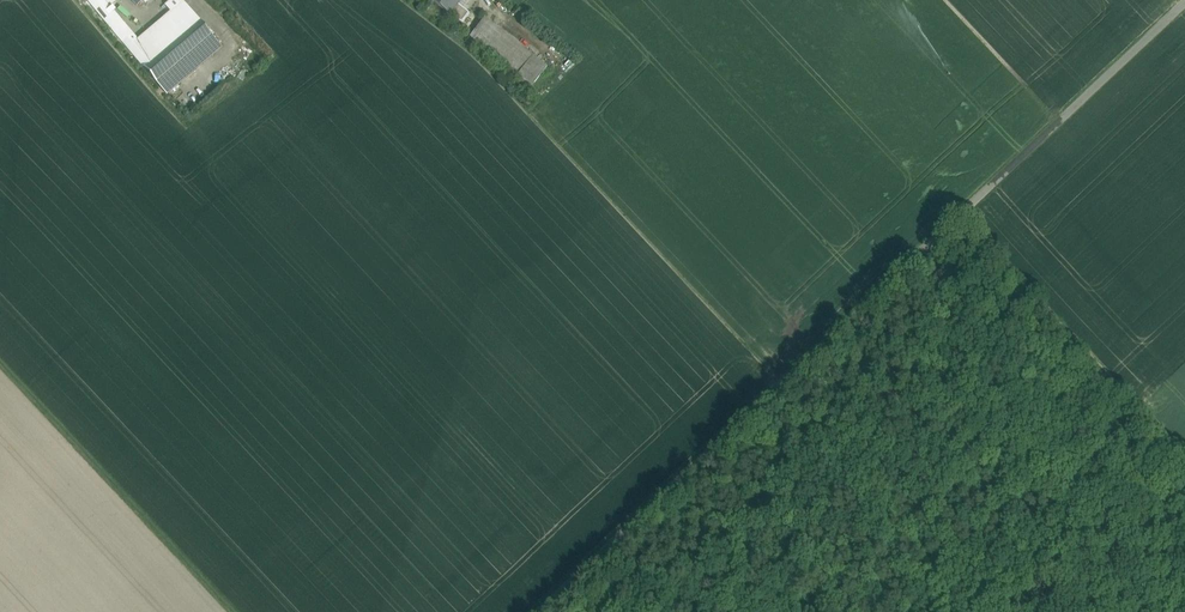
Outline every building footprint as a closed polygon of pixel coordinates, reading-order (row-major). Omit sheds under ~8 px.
[(154,58),(138,40),(138,39),(111,8),(111,9),(109,6),(116,0),(87,0),(91,4),(167,94),(195,71),(184,58),(183,58),(171,44),(154,58)] [(165,5),(171,11),(183,1),(182,0),(171,0),(165,5)] [(449,14),(461,23),(469,13),(457,4),(460,0),(431,0),(449,14)] [(171,11),(138,39),(138,40),(154,58),(171,44),(199,20),(183,1),(171,11)] [(499,29),(485,18),(470,36),(484,48),(499,29)] [(199,20),(171,44),(183,58),(184,58),(211,34),(199,20)] [(533,56),(499,29),(484,48),(519,75),(533,56)] [(211,34),(184,58),(195,71),(222,47),(211,34)]
